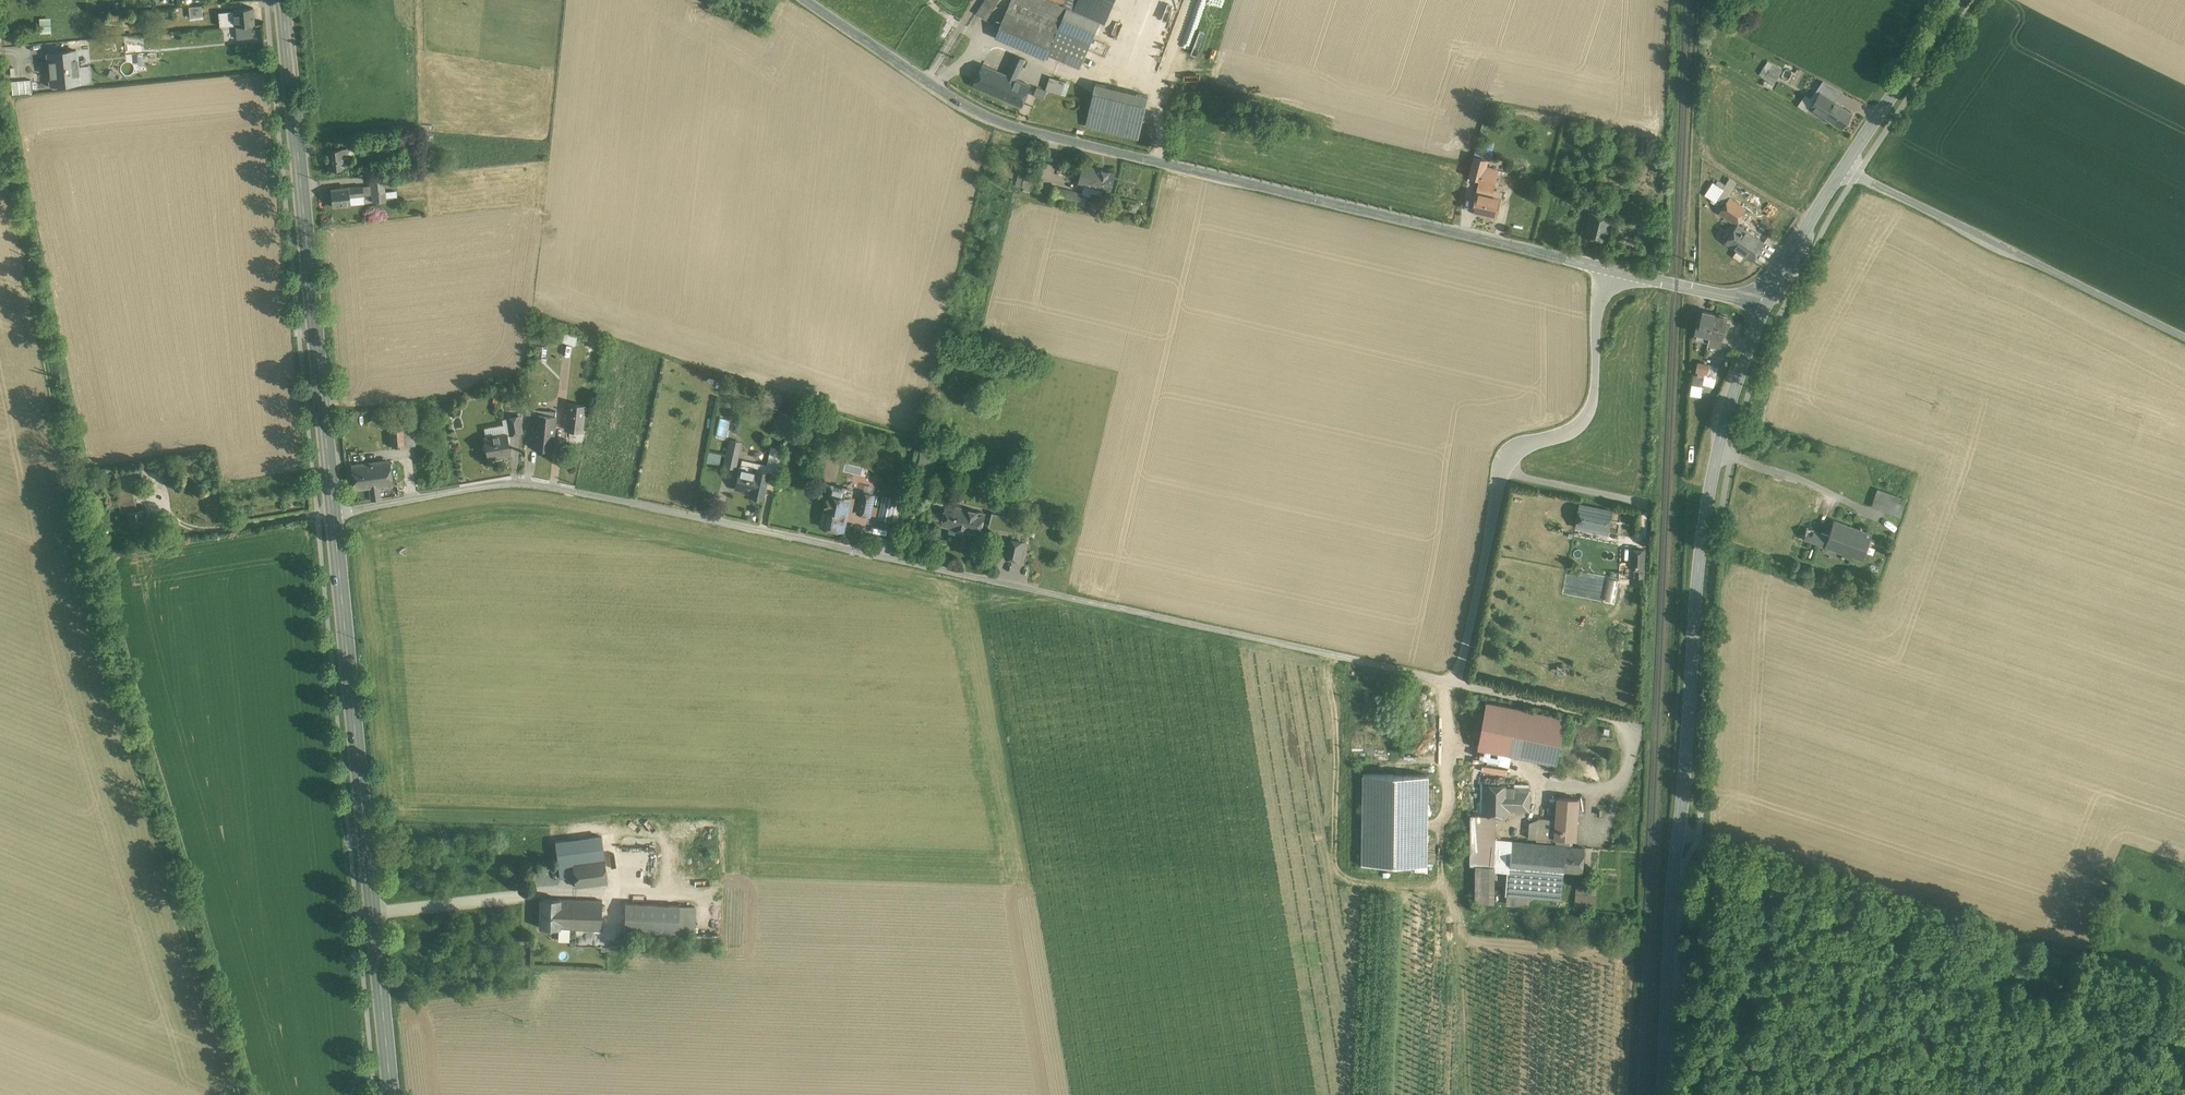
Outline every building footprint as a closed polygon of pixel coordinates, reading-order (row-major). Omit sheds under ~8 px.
[(976,14),(986,20),(999,0),(985,0),(976,14)] [(1078,0),(1065,0),(1064,3),(1055,0),(1012,0),(1008,8),(1058,30),(1067,8),(1074,11),(1078,0)] [(1074,11),(1101,22),(1101,23),(1105,24),(1114,0),(1078,0),(1074,11)] [(202,5),(189,7),(190,18),(203,16),(202,5)] [(253,7),(234,9),(234,11),(219,12),(219,20),(234,18),(235,26),(255,24),(253,7)] [(1058,30),(1008,8),(996,37),(1046,59),(1048,55),(1081,69),(1092,44),(1058,30)] [(1074,11),(1067,8),(1058,30),(1092,44),(1101,23),(1101,22),(1074,11)] [(52,32),(51,17),(41,18),(42,32),(52,32)] [(76,50),(57,52),(53,49),(49,49),(46,54),(46,58),(50,61),(52,77),(49,81),(49,85),(53,88),(57,88),(60,85),(79,83),(76,50)] [(1016,56),(1008,76),(1016,79),(1025,60),(1016,56)] [(1008,76),(983,65),(974,87),(1022,108),(1031,86),(1016,79),(1008,76)] [(1779,76),(1768,70),(1764,76),(1775,82),(1779,76)] [(1797,70),(1794,86),(1801,88),(1802,84),(1807,85),(1810,72),(1797,70)] [(1065,82),(1050,78),(1047,91),(1061,95),(1065,82)] [(32,79),(11,80),(12,94),(33,93),(32,79)] [(1841,90),(1823,80),(1816,90),(1819,92),(1820,92),(1834,101),(1841,90)] [(1096,83),(1087,128),(1143,138),(1152,94),(1096,83)] [(1046,92),(1037,89),(1035,95),(1043,99),(1046,92)] [(1834,101),(1820,92),(1819,92),(1809,107),(1825,117),(1842,128),(1852,113),(1835,102),(1834,101)] [(342,149),(327,150),(329,170),(344,168),(352,167),(351,158),(348,159),(347,148),(342,149)] [(1488,161),(1474,157),(1472,164),(1486,167),(1488,161)] [(1486,167),(1472,164),(1469,176),(1482,180),(1483,180),(1486,167)] [(1115,173),(1084,165),(1079,184),(1079,183),(1111,192),(1115,173)] [(1486,167),(1483,180),(1482,180),(1480,187),(1479,187),(1473,211),(1496,216),(1500,199),(1490,196),(1497,170),(1486,167)] [(1033,177),(1025,175),(1022,187),(1029,189),(1033,177)] [(1040,179),(1033,177),(1029,189),(1037,191),(1040,179)] [(384,182),(371,183),(373,202),(386,201),(386,199),(385,192),(384,182)] [(1714,184),(1707,195),(1715,200),(1722,189),(1714,184)] [(349,187),(330,189),(332,207),(364,203),(362,186),(349,187)] [(1082,194),(1065,190),(1055,188),(1053,197),(1053,198),(1066,201),(1066,202),(1079,205),(1081,197),(1082,194)] [(403,190),(385,192),(386,199),(397,198),(397,195),(403,194),(403,190)] [(1745,209),(1729,199),(1720,212),(1735,223),(1745,209)] [(1611,218),(1591,214),(1585,237),(1605,241),(1611,218)] [(1764,243),(1737,224),(1725,242),(1752,260),(1764,243)] [(1696,339),(1708,342),(1715,313),(1703,310),(1700,321),(1697,320),(1695,332),(1697,333),(1696,339)] [(1728,316),(1715,313),(1708,342),(1708,344),(1720,347),(1722,339),(1723,334),(1727,335),(1729,326),(1726,325),(1728,316)] [(576,344),(579,333),(566,330),(564,340),(576,344)] [(1709,365),(1703,364),(1701,375),(1704,376),(1705,373),(1708,373),(1709,365)] [(1719,367),(1709,365),(1708,373),(1705,373),(1704,376),(1716,378),(1719,367)] [(1714,387),(1716,378),(1704,376),(1701,375),(1698,374),(1695,374),(1692,392),(1701,394),(1703,384),(1714,387)] [(740,391),(733,389),(734,385),(725,383),(723,391),(739,395),(740,391)] [(780,403),(764,397),(762,403),(779,408),(780,404),(781,404),(780,403)] [(535,400),(527,399),(525,414),(533,414),(535,400)] [(585,404),(568,402),(565,429),(582,431),(585,404)] [(555,415),(535,414),(532,447),(553,449),(555,427),(556,416),(555,415)] [(519,416),(507,418),(510,434),(522,432),(519,416)] [(844,418),(834,430),(843,438),(856,422),(845,418),(844,418)] [(402,426),(396,426),(397,429),(390,430),(392,447),(405,446),(403,428),(402,428),(402,426)] [(414,427),(403,428),(405,446),(415,445),(414,427)] [(506,434),(485,438),(489,458),(510,454),(506,434)] [(739,449),(728,447),(724,466),(735,468),(739,449)] [(707,462),(720,464),(721,453),(709,451),(707,462)] [(781,459),(769,456),(767,466),(766,472),(767,472),(777,474),(781,459)] [(389,461),(353,466),(355,488),(369,486),(371,500),(381,499),(379,485),(392,483),(389,461)] [(757,466),(748,464),(746,470),(739,468),(735,489),(751,492),(750,496),(762,499),(767,472),(766,472),(767,466),(757,464),(757,466)] [(130,470),(118,472),(119,481),(131,479),(130,470)] [(131,479),(119,481),(124,510),(126,509),(127,512),(136,510),(136,508),(137,508),(136,500),(135,500),(131,479)] [(844,489),(828,485),(826,496),(824,495),(816,527),(838,532),(842,516),(847,512),(850,499),(842,497),(844,489)] [(1879,490),(1873,506),(1900,516),(1906,501),(1879,490)] [(872,496),(858,493),(856,502),(869,506),(872,496)] [(896,523),(903,500),(884,495),(877,517),(896,523)] [(869,506),(856,502),(853,513),(866,517),(869,506)] [(1595,509),(1578,504),(1573,523),(1591,527),(1590,530),(1608,534),(1614,512),(1596,507),(1595,509)] [(1782,532),(1825,548),(1829,535),(1808,528),(1814,512),(1793,504),(1782,532)] [(976,517),(949,508),(942,527),(970,536),(976,517)] [(136,510),(127,512),(130,532),(147,529),(144,509),(136,510)] [(1014,533),(1018,519),(992,512),(988,526),(1014,533)] [(1835,520),(1829,535),(1825,548),(1863,562),(1873,534),(1835,520)] [(1023,541),(1009,538),(1005,557),(1019,560),(1023,541)] [(1635,568),(1643,569),(1644,549),(1633,549),(1632,568),(1635,568)] [(1642,581),(1643,569),(1635,568),(1635,581),(1642,581)] [(1564,762),(1571,714),(1488,701),(1481,749),(1564,762)] [(1427,864),(1428,775),(1363,775),(1362,864),(1427,864)] [(1506,786),(1484,785),(1483,816),(1494,816),(1509,816),(1509,811),(1506,789),(1506,786)] [(1514,789),(1506,789),(1509,811),(1516,811),(1523,811),(1529,811),(1530,792),(1514,791),(1514,789)] [(1556,839),(1571,840),(1575,840),(1577,812),(1578,799),(1558,797),(1557,819),(1555,839),(1556,839)] [(1578,799),(1577,812),(1585,812),(1586,799),(1578,799)] [(1494,866),(1494,816),(1483,816),(1472,815),(1471,866),(1476,866),(1494,866)] [(1555,839),(1557,819),(1540,818),(1520,827),(1520,836),(1555,839)] [(601,836),(556,841),(560,877),(574,876),(573,862),(604,858),(601,836)] [(1566,846),(1556,845),(1512,842),(1510,872),(1509,891),(1508,891),(1508,892),(1507,903),(1529,904),(1530,894),(1561,896),(1563,876),(1564,876),(1564,871),(1563,871),(1566,846)] [(1564,871),(1583,872),(1585,848),(1570,847),(1566,846),(1563,871),(1564,871)] [(604,858),(573,862),(574,876),(576,886),(607,882),(604,858)] [(1493,902),(1494,866),(1476,866),(1476,902),(1493,902)] [(1597,888),(1577,887),(1576,910),(1596,911),(1597,888)] [(560,898),(541,897),(540,927),(559,928),(559,927),(560,899),(560,898)] [(560,899),(559,927),(601,929),(602,900),(560,899)] [(626,903),(625,930),(679,932),(680,905),(626,903)] [(680,905),(679,932),(696,933),(697,906),(680,905)]
